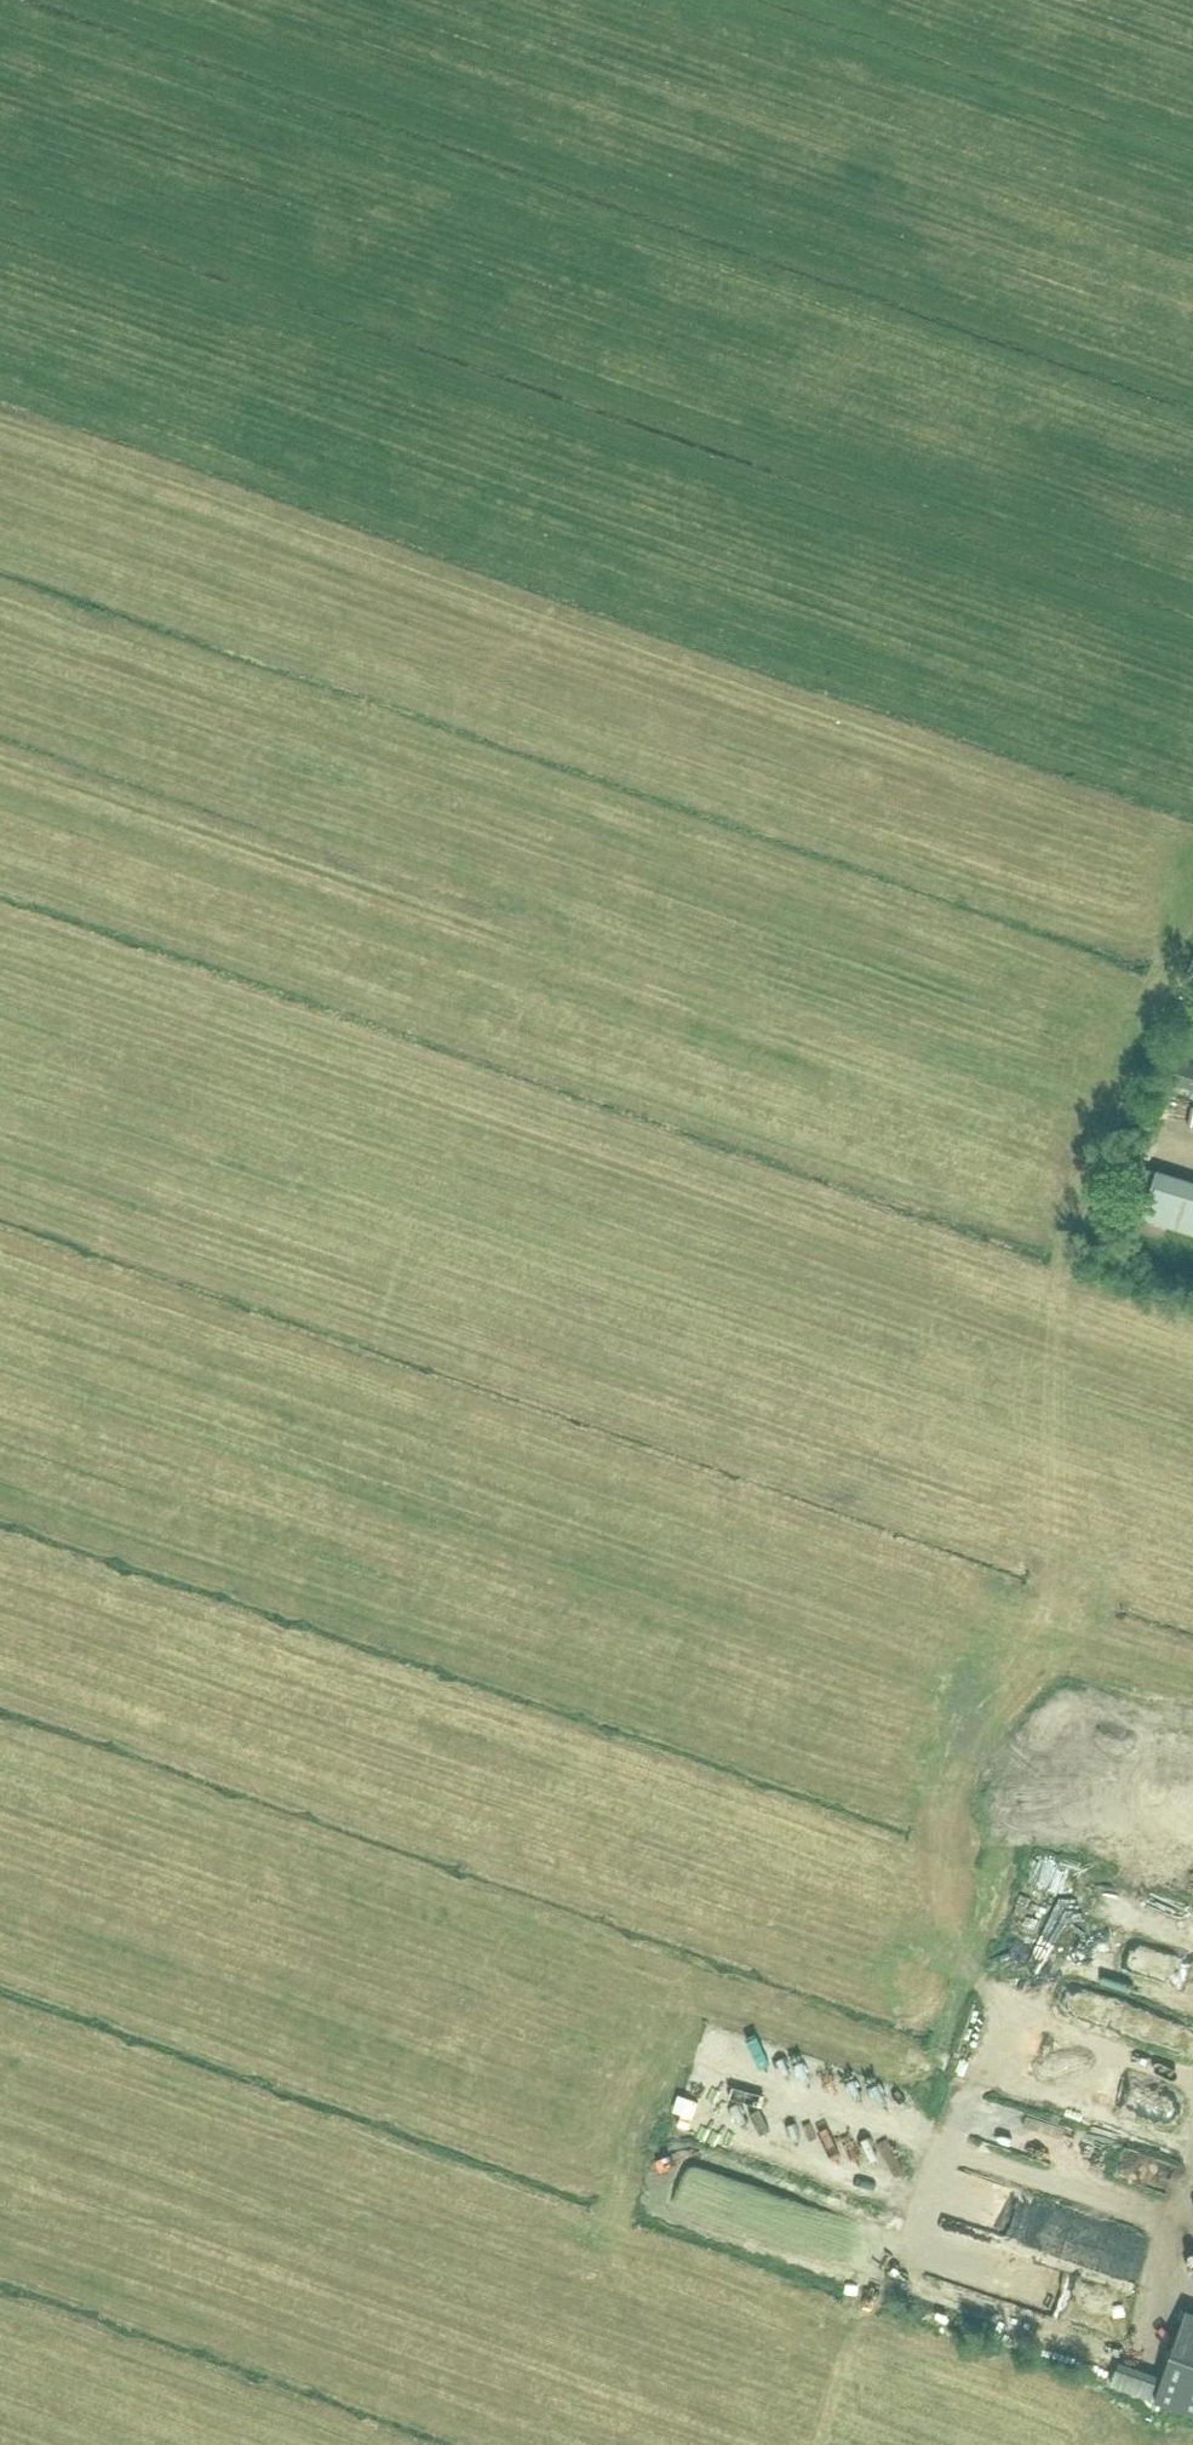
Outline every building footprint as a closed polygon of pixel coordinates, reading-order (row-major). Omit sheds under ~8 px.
[(1164,1055),(1156,1078),(1192,1091),(1192,1064),(1164,1055)] [(1156,1171),(1141,1218),(1192,1235),(1192,1183),(1156,1171)] [(1019,1894),(1013,1916),(1025,1919),(1031,1897),(1019,1894)] [(1031,1924),(1045,1926),(1049,1904),(1035,1901),(1031,1924)] [(1091,2023),(1120,2030),(1127,2005),(1097,1998),(1091,2023)] [(1087,2252),(1084,2263),(1111,2270),(1113,2259),(1087,2252)] [(1036,2306),(1034,2318),(1058,2321),(1060,2309),(1036,2306)] [(1184,2310),(1154,2398),(1192,2411),(1192,2313),(1184,2310)] [(1125,2384),(1119,2393),(1143,2407),(1149,2398),(1125,2384)]
